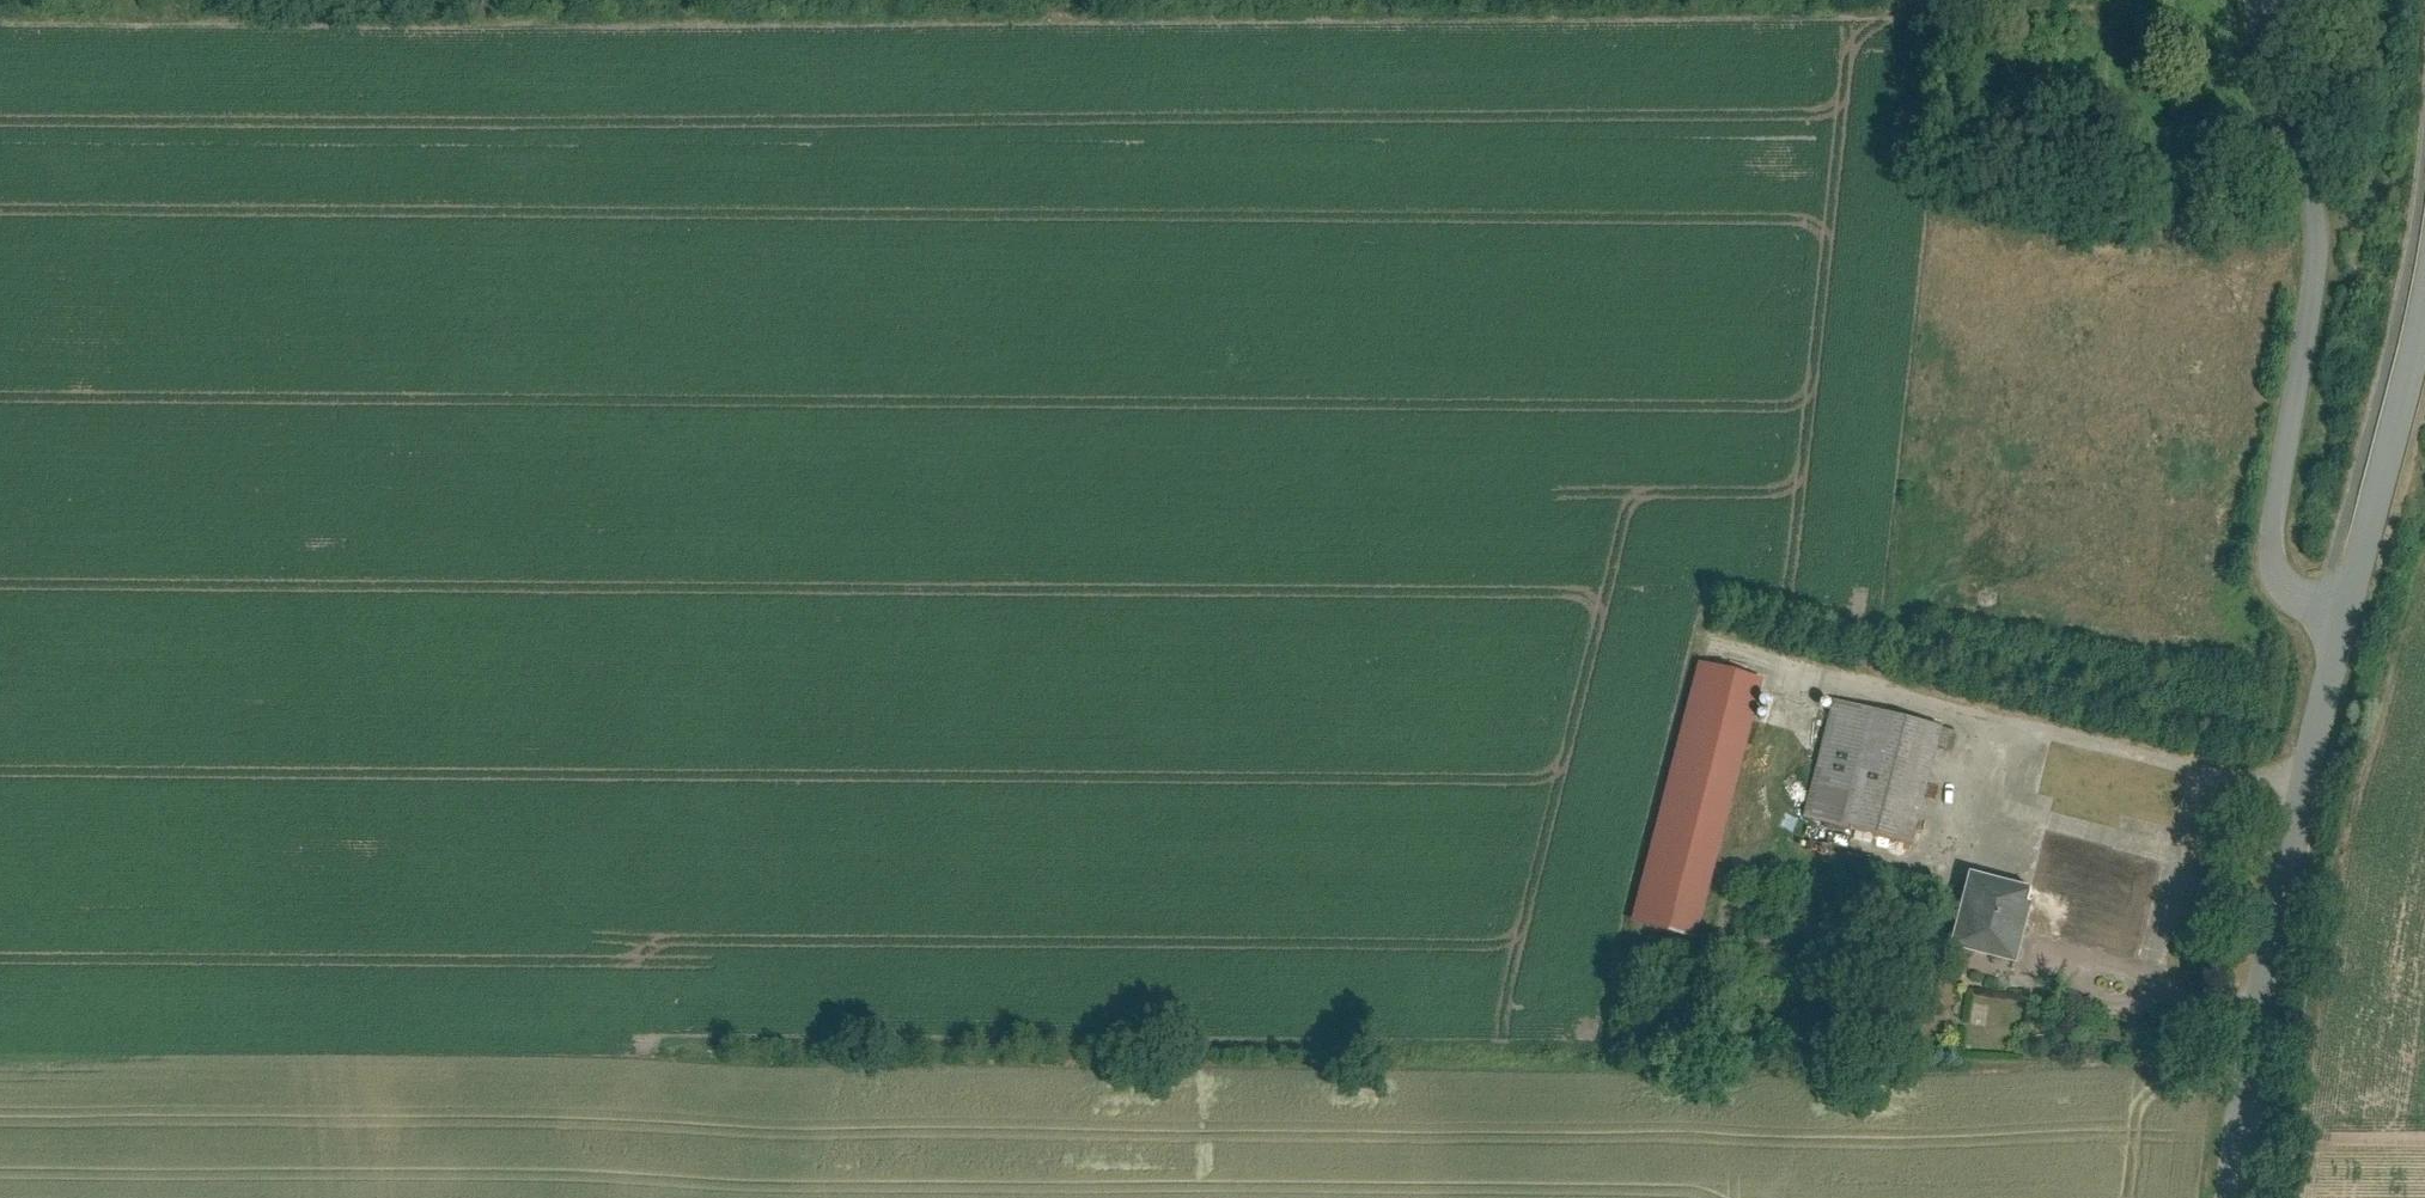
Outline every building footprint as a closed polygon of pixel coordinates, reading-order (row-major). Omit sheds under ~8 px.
[(1763,680),(1693,662),(1624,921),(1694,940),(1763,680)] [(1938,727),(1833,701),(1804,818),(1909,844),(1938,727)] [(2025,889),(1960,874),(1942,948),(2006,964),(2016,925),(2025,889)]
